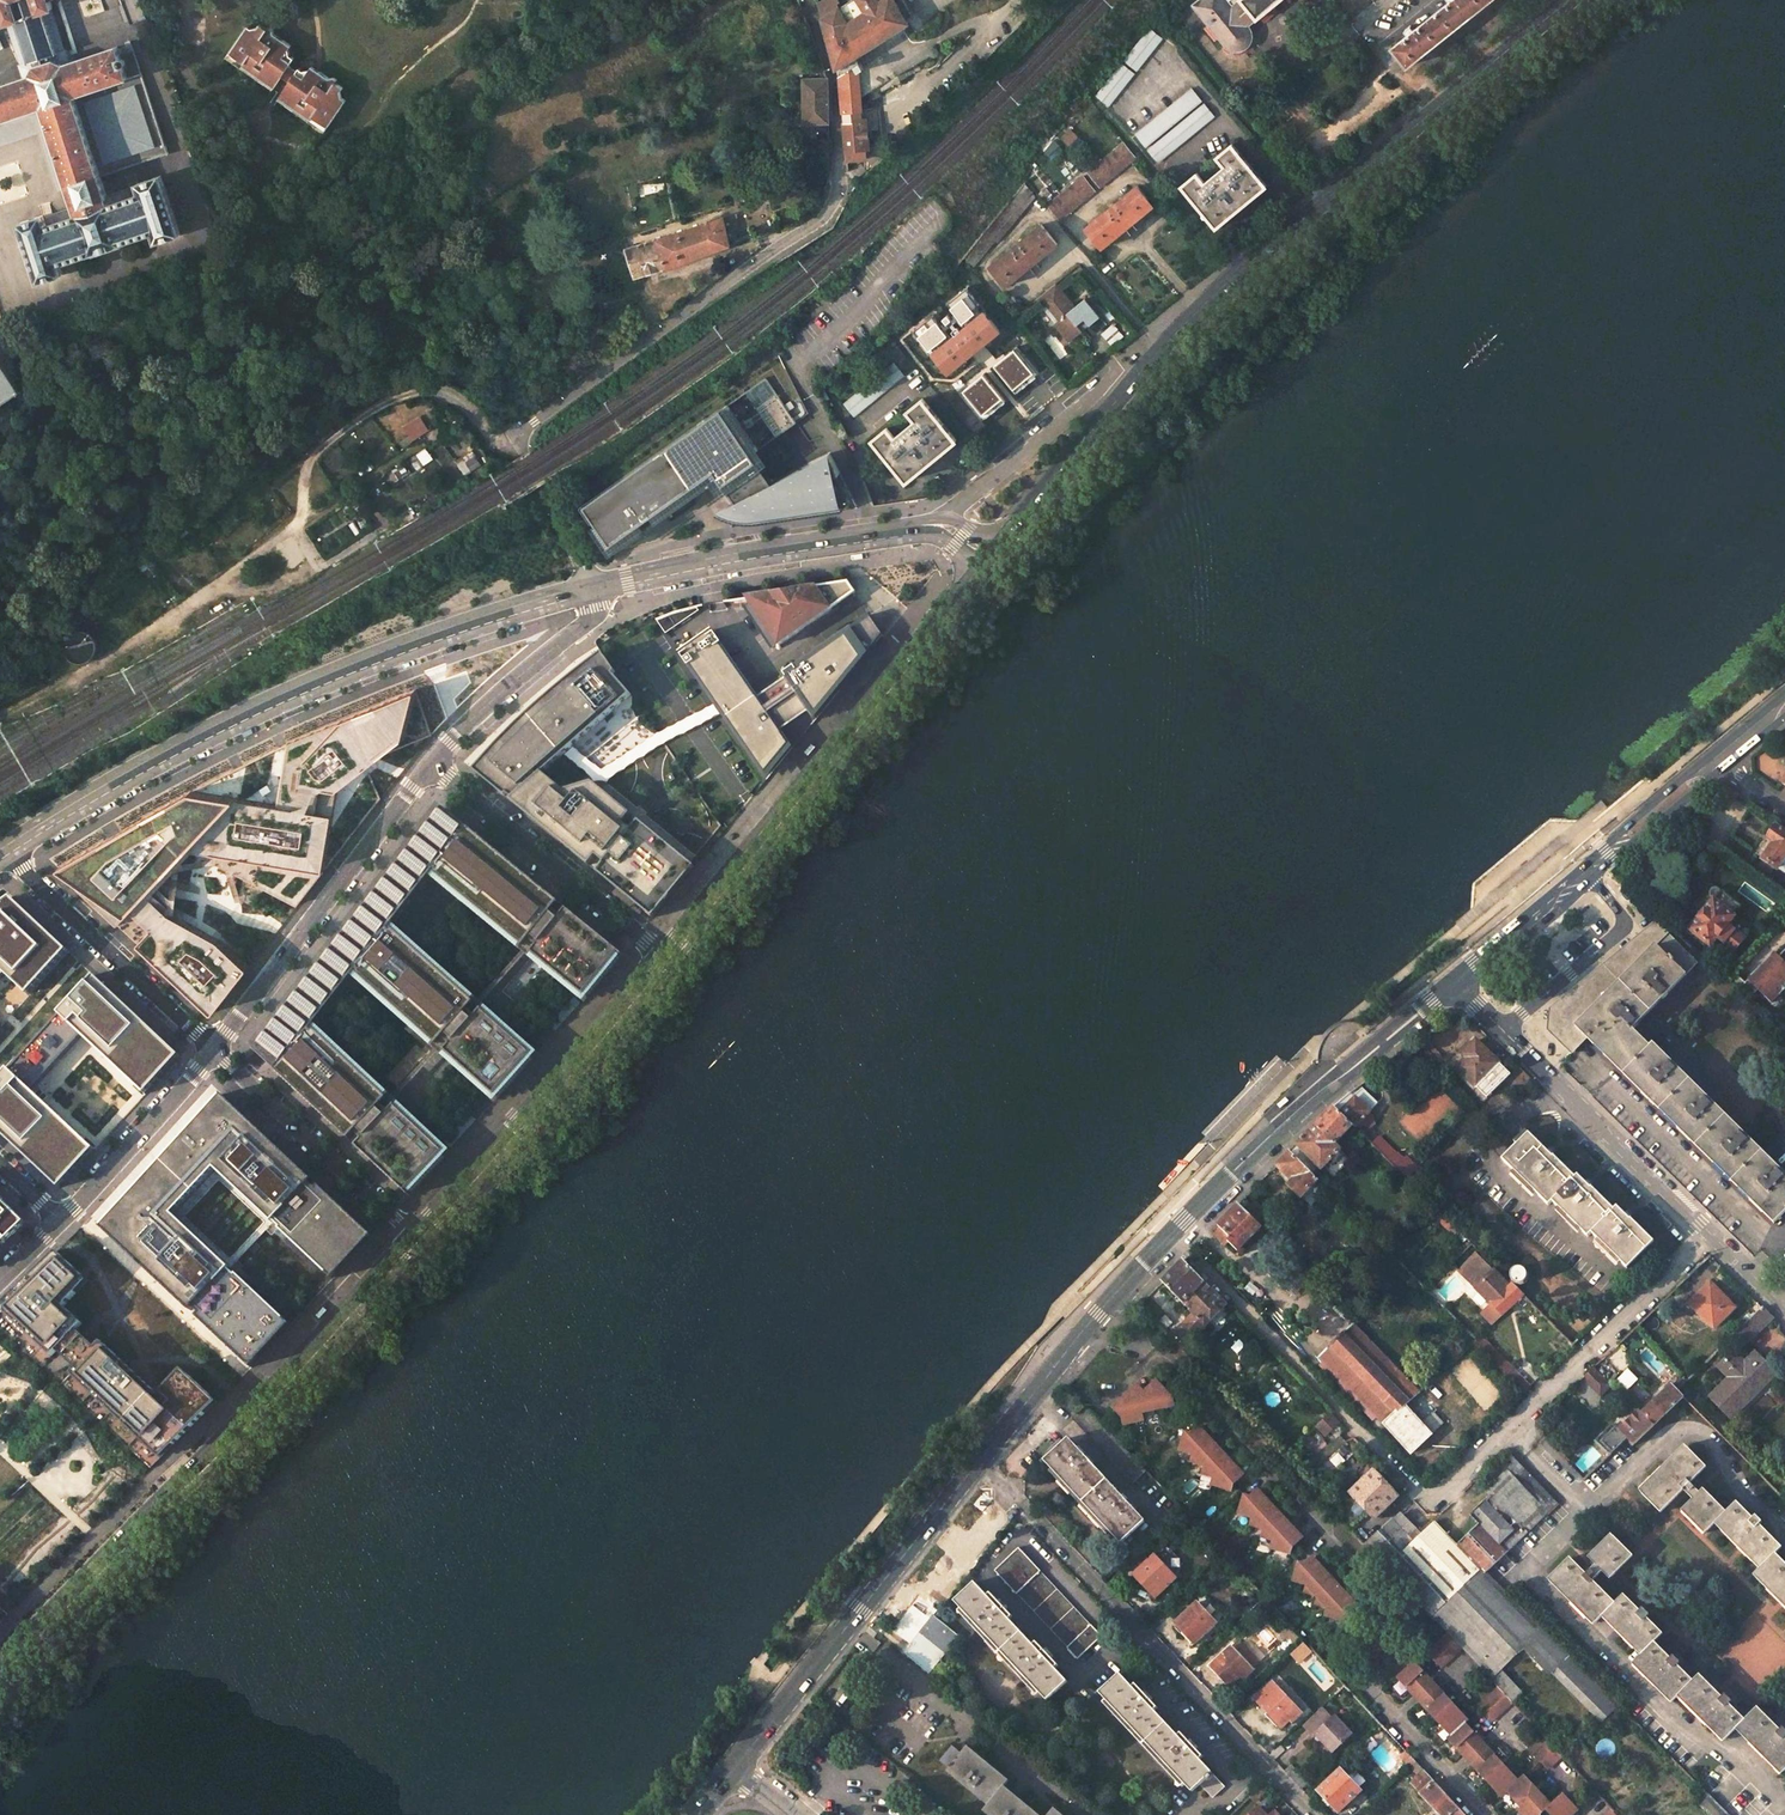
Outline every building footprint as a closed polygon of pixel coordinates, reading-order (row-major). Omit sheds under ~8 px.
[(4,20),(5,24),(6,24),(15,21),(18,20),(11,1),(14,0),(0,0),(0,11),(4,20)] [(42,12),(39,13),(34,0),(14,0),(11,1),(18,20),(15,21),(29,61),(28,62),(29,63),(35,61),(52,56),(58,54),(57,52),(56,53),(42,12)] [(39,13),(42,12),(51,9),(52,9),(48,0),(34,0),(39,13)] [(908,23),(906,20),(895,0),(852,0),(839,8),(829,13),(822,18),(837,68),(908,23)] [(906,20),(914,15),(905,0),(895,0),(906,20)] [(1227,1),(1227,0),(1198,0),(1192,5),(1226,46),(1230,49),(1233,50),(1237,51),(1240,50),(1243,49),(1247,46),(1250,42),(1251,40),(1251,36),(1251,32),(1250,28),(1247,25),(1279,0),(1228,0),(1227,1)] [(1404,30),(1405,31),(1408,35),(1392,48),(1406,66),(1415,59),(1413,57),(1435,40),(1437,42),(1452,29),(1451,27),(1481,3),(1482,5),(1489,0),(1448,0),(1450,2),(1415,30),(1410,25),(1404,30)] [(247,26),(226,58),(273,89),(295,58),(287,53),(291,45),(274,34),(273,29),(269,26),(267,29),(259,24),(255,31),(247,26)] [(1124,61),(1136,71),(1161,39),(1149,29),(1124,61)] [(97,166),(164,144),(133,50),(125,53),(122,45),(117,47),(71,63),(63,65),(62,64),(55,60),(53,61),(36,66),(35,67),(31,74),(32,76),(24,79),(0,87),(0,121),(42,107),(48,123),(75,206),(78,215),(46,226),(44,216),(43,215),(20,223),(40,281),(63,274),(59,264),(85,255),(128,241),(154,232),(157,242),(180,234),(161,176),(138,184),(138,185),(141,193),(109,204),(106,195),(100,177),(97,166)] [(55,60),(62,64),(63,65),(71,63),(66,49),(65,50),(57,52),(58,54),(52,56),(53,61),(55,60)] [(52,56),(35,61),(36,66),(53,61),(52,56)] [(1096,96),(1108,106),(1133,74),(1121,64),(1096,96)] [(857,65),(838,76),(842,108),(857,98),(868,92),(871,90),(857,65)] [(298,68),(276,99),(325,132),(346,100),(338,95),(343,88),(335,83),(337,80),(334,78),(329,78),(311,67),(307,74),(298,68)] [(828,120),(827,79),(804,79),(806,121),(828,120)] [(1135,134),(1146,147),(1202,101),(1191,88),(1135,134)] [(841,111),(858,109),(857,98),(842,108),(841,108),(841,111)] [(1147,150),(1158,162),(1214,116),(1204,103),(1147,150)] [(48,123),(42,107),(0,121),(0,139),(48,123)] [(858,109),(841,111),(843,122),(862,120),(861,109),(858,109)] [(862,120),(843,122),(846,149),(865,147),(868,147),(865,120),(862,120)] [(1061,138),(1067,146),(1077,137),(1070,130),(1061,138)] [(1087,172),(1100,187),(1136,158),(1123,143),(1087,172)] [(97,166),(100,177),(168,155),(164,144),(97,166)] [(1182,185),(1216,226),(1266,185),(1232,144),(1217,156),(1225,165),(1204,182),(1197,173),(1182,185)] [(865,147),(846,149),(847,160),(866,159),(865,147)] [(1083,176),(1047,205),(1059,220),(1095,191),(1083,176)] [(1034,197),(1023,183),(963,256),(973,267),(995,240),(997,242),(1034,197)] [(1086,227),(1102,247),(1121,231),(1117,226),(1121,223),(1120,222),(1125,217),(1126,219),(1130,216),(1134,221),(1153,205),(1137,186),(1086,227)] [(656,240),(628,249),(637,276),(665,266),(666,269),(730,245),(724,217),(656,240)] [(1038,260),(1057,244),(1041,224),(990,266),(1006,286),(1025,270),(1021,265),(1024,262),(1023,260),(1029,256),(1030,257),(1033,255),(1038,260)] [(1054,324),(1069,342),(1100,316),(1085,298),(1075,306),(1056,283),(1035,300),(1039,305),(1042,302),(1058,321),(1054,324)] [(980,347),(1000,330),(984,311),(933,353),(948,373),(968,357),(964,352),(967,349),(966,347),(971,343),(973,344),(976,341),(980,347)] [(1013,332),(997,343),(1002,351),(1018,340),(1013,332)] [(1005,362),(1024,386),(1037,376),(1018,353),(1005,362)] [(20,392),(0,361),(0,405),(20,392)] [(843,404),(854,417),(904,376),(893,363),(843,404)] [(784,365),(587,504),(588,507),(592,509),(596,515),(592,518),(611,544),(635,527),(714,471),(727,488),(736,501),(773,482),(753,454),(808,414),(784,365)] [(998,368),(992,373),(1013,398),(1019,392),(998,368)] [(829,398),(822,385),(815,391),(821,402),(829,398)] [(966,394),(984,418),(997,409),(978,385),(966,394)] [(872,439),(906,481),(957,440),(922,398),(908,410),(915,419),(895,436),(887,427),(872,439)] [(834,424),(841,439),(848,436),(841,421),(834,424)] [(465,458),(471,469),(480,464),(473,453),(465,458)] [(755,519),(830,508),(824,481),(838,474),(840,473),(829,453),(773,482),(736,501),(730,504),(730,516),(736,518),(744,519),(755,519)] [(838,474),(824,481),(830,508),(854,504),(838,474)] [(580,499),(572,503),(578,519),(587,516),(580,499)] [(400,528),(424,515),(417,502),(393,515),(400,528)] [(778,646),(855,593),(848,583),(775,593),(746,597),(778,646)] [(673,612),(666,615),(655,623),(663,635),(697,613),(693,607),(673,612)] [(711,633),(677,654),(752,764),(755,763),(763,776),(788,745),(780,734),(808,715),(814,722),(883,638),(884,637),(870,617),(782,675),(784,679),(754,699),(737,677),(740,675),(711,633)] [(543,773),(632,696),(614,675),(616,673),(603,654),(571,678),(528,716),(502,741),(474,771),(653,918),(695,867),(639,821),(631,830),(624,824),(632,815),(593,783),(565,791),(543,773)] [(432,700),(465,684),(457,668),(424,684),(432,700)] [(52,859),(213,1012),(250,965),(215,925),(165,906),(150,889),(191,848),(304,896),(337,783),(404,736),(416,674),(289,729),(277,794),(197,775),(52,859)] [(486,676),(439,712),(449,725),(496,689),(486,676)] [(394,1105),(311,1027),(354,972),(443,1050),(498,1099),(536,1057),(481,1009),(388,928),(432,871),(531,952),(587,998),(623,955),(567,909),(560,917),(553,912),(560,903),(444,808),(255,1052),(349,1140),(357,1132),(364,1139),(356,1146),(409,1196),(447,1154),(394,1105)] [(1776,823),(1756,852),(1778,867),(1784,858),(1784,829),(1776,823)] [(1720,889),(1690,927),(1711,944),(1717,936),(1734,949),(1744,937),(1728,924),(1742,906),(1741,904),(1723,889),(1720,889)] [(71,948),(14,896),(0,906),(0,962),(11,973),(39,999),(78,954),(71,948)] [(1658,922),(1585,983),(1553,1010),(1551,1028),(1573,1050),(1586,1038),(1773,1224),(1784,1211),(1784,1175),(1652,1042),(1649,1045),(1631,1029),(1698,961),(1658,922)] [(1732,981),(1750,998),(1758,989),(1772,1002),(1780,993),(1776,989),(1784,979),(1784,949),(1784,948),(1778,955),(1774,951),(1745,983),(1737,976),(1732,981)] [(11,973),(0,962),(0,981),(11,973)] [(179,1060),(96,977),(64,1012),(84,1031),(148,1093),(179,1060)] [(1784,1014),(1784,1007),(1772,1019),(1776,1022),(1784,1014)] [(84,1031),(64,1012),(11,1070),(33,1089),(84,1031)] [(1509,1073),(1476,1039),(1462,1053),(1466,1057),(1455,1068),(1476,1088),(1487,1077),(1496,1086),(1509,1073)] [(1466,1057),(1462,1053),(1451,1063),(1455,1068),(1466,1057)] [(11,1070),(0,1082),(0,1128),(62,1188),(96,1151),(33,1089),(11,1070)] [(1467,1089),(1440,1089),(1441,1113),(1468,1113),(1467,1089)] [(333,1279),(372,1235),(328,1193),(223,1094),(158,1165),(101,1226),(209,1327),(251,1367),(292,1324),(231,1267),(272,1223),(333,1279)] [(1353,1125),(1333,1105),(1295,1144),(1318,1167),(1321,1170),(1339,1150),(1334,1144),(1353,1125)] [(1551,1158),(1528,1134),(1503,1159),(1548,1205),(1552,1201),(1587,1238),(1590,1235),(1625,1270),(1651,1243),(1629,1220),(1627,1222),(1615,1208),(1612,1210),(1590,1188),(1588,1189),(1576,1176),(1573,1178),(1552,1157),(1551,1158)] [(1318,1167),(1295,1144),(1288,1151),(1311,1174),(1318,1167)] [(1311,1174),(1288,1151),(1275,1165),(1290,1181),(1287,1185),(1300,1198),(1304,1194),(1311,1202),(1324,1189),(1317,1182),(1318,1181),(1311,1174)] [(34,1220),(0,1189),(0,1251),(34,1220)] [(1261,1227),(1237,1203),(1210,1231),(1224,1244),(1226,1242),(1240,1255),(1250,1245),(1248,1242),(1261,1228),(1261,1227)] [(1460,1232),(1436,1208),(1430,1214),(1454,1238),(1460,1232)] [(1300,1269),(1273,1241),(1254,1260),(1271,1278),(1280,1270),(1289,1279),(1300,1269)] [(0,1310),(0,1322),(43,1364),(58,1348),(76,1366),(61,1382),(150,1471),(217,1403),(190,1376),(178,1388),(170,1381),(157,1394),(102,1340),(96,1345),(78,1328),(84,1322),(66,1304),(90,1279),(60,1249),(48,1261),(20,1289),(0,1310)] [(1479,1251),(1458,1271),(1467,1280),(1484,1263),(1511,1290),(1515,1287),(1479,1251)] [(1225,1304),(1182,1260),(1161,1282),(1183,1304),(1185,1303),(1192,1310),(1172,1331),(1169,1334),(1168,1335),(1180,1348),(1181,1348),(1186,1343),(1225,1304)] [(1511,1290),(1484,1263),(1467,1280),(1494,1308),(1484,1318),(1496,1330),(1527,1299),(1515,1287),(1511,1290)] [(1525,1279),(1525,1276),(1524,1274),(1522,1272),(1519,1270),(1516,1270),(1514,1271),(1511,1273),(1510,1275),(1509,1278),(1510,1281),(1512,1283),(1514,1285),(1517,1286),(1519,1285),(1522,1284),(1524,1282),(1525,1279)] [(1736,1307),(1711,1283),(1692,1300),(1708,1316),(1705,1318),(1715,1329),(1736,1307)] [(1772,1317),(1761,1307),(1757,1311),(1733,1335),(1734,1335),(1744,1346),(1772,1317)] [(1410,1454),(1443,1423),(1433,1412),(1421,1424),(1405,1407),(1420,1392),(1413,1385),(1353,1323),(1318,1357),(1410,1454)] [(1185,1353),(1191,1348),(1186,1343),(1181,1348),(1185,1353)] [(1776,1374),(1755,1353),(1746,1361),(1735,1351),(1719,1367),(1729,1377),(1711,1396),(1733,1418),(1776,1374)] [(1593,1367),(1584,1375),(1590,1379),(1598,1371),(1593,1367)] [(1624,1389),(1636,1378),(1626,1367),(1614,1378),(1624,1389)] [(182,1369),(170,1381),(178,1388),(190,1376),(182,1369)] [(1611,1384),(1598,1371),(1590,1379),(1591,1380),(1588,1383),(1600,1394),(1611,1384)] [(1427,1386),(1420,1378),(1413,1385),(1420,1392),(1427,1386)] [(1143,1415),(1176,1408),(1176,1397),(1159,1380),(1149,1389),(1153,1393),(1148,1398),(1144,1394),(1138,1387),(1131,1393),(1135,1398),(1130,1403),(1125,1399),(1117,1406),(1121,1411),(1116,1416),(1121,1421),(1123,1429),(1144,1424),(1143,1415)] [(1654,1425),(1684,1397),(1677,1391),(1671,1384),(1641,1413),(1654,1425)] [(1148,1398),(1153,1393),(1149,1389),(1144,1394),(1148,1398)] [(1131,1393),(1125,1399),(1130,1403),(1135,1398),(1131,1393)] [(1066,1404),(1074,1413),(1082,1405),(1074,1396),(1066,1404)] [(1117,1406),(1112,1411),(1116,1416),(1121,1411),(1117,1406)] [(1336,1421),(1327,1411),(1314,1424),(1323,1434),(1336,1421)] [(1616,1432),(1610,1426),(1596,1440),(1610,1453),(1610,1454),(1627,1438),(1633,1444),(1654,1425),(1641,1413),(1639,1411),(1616,1432)] [(1249,1476),(1207,1430),(1204,1433),(1197,1432),(1187,1430),(1182,1450),(1196,1454),(1194,1463),(1207,1466),(1206,1476),(1219,1480),(1215,1486),(1234,1493),(1237,1486),(1249,1476)] [(1143,1521),(1066,1438),(1043,1460),(1119,1543),(1143,1521)] [(1352,1454),(1345,1446),(1339,1452),(1346,1460),(1352,1454)] [(1687,1448),(1642,1493),(1661,1513),(1683,1491),(1692,1500),(1683,1509),(1707,1533),(1717,1523),(1761,1567),(1754,1573),(1784,1605),(1784,1565),(1775,1554),(1781,1548),(1759,1525),(1761,1522),(1755,1515),(1751,1518),(1736,1502),(1726,1512),(1703,1489),(1699,1493),(1690,1483),(1706,1467),(1687,1448)] [(1558,1503),(1516,1460),(1486,1489),(1494,1498),(1527,1532),(1558,1503)] [(1403,1490),(1395,1482),(1389,1487),(1372,1470),(1349,1492),(1375,1518),(1403,1490)] [(1491,1477),(1484,1470),(1473,1480),(1480,1487),(1491,1477)] [(1254,1497),(1261,1499),(1265,1495),(1262,1491),(1254,1497)] [(1307,1541),(1265,1495),(1261,1499),(1254,1497),(1247,1496),(1241,1515),(1254,1519),(1252,1528),(1265,1532),(1264,1540),(1276,1544),(1274,1552),(1291,1559),(1295,1552),(1307,1541)] [(1488,1504),(1512,1530),(1499,1543),(1507,1551),(1527,1532),(1494,1498),(1488,1504)] [(1510,1661),(1525,1647),(1551,1673),(1568,1656),(1543,1629),(1486,1571),(1507,1551),(1499,1543),(1512,1530),(1488,1504),(1487,1503),(1472,1517),(1479,1524),(1458,1544),(1435,1520),(1421,1533),(1419,1536),(1398,1516),(1394,1520),(1392,1518),(1383,1527),(1364,1544),(1431,1617),(1432,1617),(1453,1639),(1467,1655),(1501,1691),(1509,1683),(1499,1672),(1510,1661)] [(1421,1533),(1401,1513),(1398,1516),(1419,1536),(1421,1533)] [(1616,1536),(1593,1559),(1597,1564),(1587,1573),(1572,1558),(1554,1577),(1598,1622),(1607,1613),(1644,1651),(1636,1660),(1674,1698),(1680,1692),(1725,1737),(1738,1725),(1782,1770),(1784,1768),(1784,1725),(1780,1729),(1757,1706),(1745,1718),(1729,1702),(1733,1698),(1727,1692),(1723,1696),(1700,1673),(1693,1680),(1678,1665),(1682,1660),(1676,1654),(1672,1658),(1655,1641),(1664,1632),(1650,1618),(1654,1614),(1647,1607),(1643,1612),(1626,1594),(1617,1603),(1595,1581),(1604,1571),(1613,1581),(1636,1558),(1616,1536)] [(1182,1562),(1165,1544),(1132,1574),(1153,1598),(1174,1577),(1182,1562)] [(1099,1636),(1016,1549),(993,1571),(1065,1648),(1075,1660),(1099,1636)] [(1362,1610),(1320,1565),(1315,1569),(1309,1568),(1300,1566),(1296,1587),(1313,1591),(1310,1600),(1321,1602),(1319,1611),(1331,1613),(1328,1623),(1349,1629),(1352,1620),(1362,1610)] [(985,1596),(973,1583),(952,1602),(965,1616),(962,1619),(969,1627),(984,1642),(987,1639),(1011,1664),(1007,1667),(1030,1691),(1034,1687),(1046,1700),(1065,1681),(1053,1669),(1057,1666),(1034,1642),(1031,1645),(1007,1619),(1010,1616),(989,1593),(985,1596)] [(1214,1622),(1195,1602),(1174,1622),(1192,1642),(1214,1622)] [(957,1636),(933,1617),(921,1633),(919,1631),(910,1642),(912,1644),(904,1655),(927,1675),(957,1636)] [(1302,1641),(1291,1629),(1286,1634),(1297,1646),(1302,1641)] [(1453,1639),(1433,1658),(1448,1673),(1467,1655),(1453,1639)] [(1251,1669),(1229,1647),(1210,1665),(1230,1686),(1241,1675),(1243,1677),(1251,1669)] [(1616,1704),(1568,1656),(1551,1673),(1598,1721),(1616,1704)] [(1418,1669),(1401,1685),(1417,1702),(1435,1686),(1418,1669)] [(1130,1687),(1118,1674),(1098,1693),(1110,1706),(1106,1709),(1129,1732),(1132,1730),(1155,1754),(1152,1758),(1175,1782),(1178,1778),(1190,1791),(1198,1784),(1211,1799),(1224,1787),(1198,1760),(1202,1756),(1179,1733),(1176,1736),(1152,1711),(1155,1707),(1133,1684),(1130,1687)] [(1301,1712),(1272,1680),(1260,1691),(1252,1699),(1280,1729),(1288,1721),(1290,1723),(1301,1712)] [(1520,1694),(1509,1683),(1501,1691),(1501,1692),(1511,1702),(1520,1694)] [(1435,1686),(1417,1702),(1425,1710),(1442,1694),(1435,1686)] [(1481,1710),(1497,1727),(1517,1708),(1511,1702),(1501,1692),(1481,1710)] [(1472,1726),(1442,1694),(1425,1710),(1455,1742),(1452,1745),(1469,1763),(1486,1746),(1470,1728),(1472,1726)] [(1335,1710),(1327,1701),(1302,1724),(1313,1735),(1316,1732),(1332,1749),(1351,1731),(1333,1713),(1335,1710)] [(959,1754),(950,1747),(938,1761),(947,1769),(944,1772),(985,1806),(980,1812),(984,1814),(1037,1814),(1002,1786),(1006,1780),(965,1746),(959,1754)] [(1283,1750),(1279,1746),(1274,1751),(1278,1755),(1283,1750)] [(1538,1759),(1554,1776),(1567,1763),(1551,1746),(1538,1759)] [(1414,1761),(1404,1750),(1399,1756),(1408,1766),(1414,1761)] [(1278,1755),(1274,1751),(1268,1756),(1272,1761),(1278,1755)] [(1506,1803),(1511,1799),(1527,1814),(1579,1814),(1566,1802),(1557,1812),(1528,1782),(1524,1786),(1494,1754),(1477,1771),(1506,1803)] [(1416,1775),(1422,1770),(1414,1761),(1408,1766),(1416,1775)] [(1360,1791),(1338,1768),(1315,1789),(1337,1812),(1360,1791)] [(1422,1770),(1416,1775),(1409,1781),(1441,1814),(1450,1814),(1458,1807),(1422,1770)] [(1708,1796),(1699,1805),(1708,1814),(1725,1814),(1726,1814),(1708,1796)] [(1259,1805),(1248,1814),(1268,1814),(1259,1805)]
